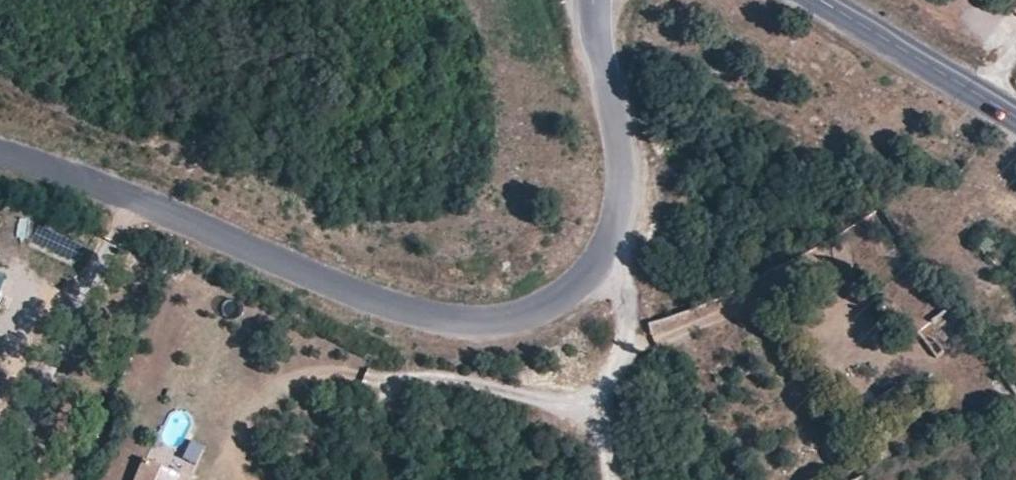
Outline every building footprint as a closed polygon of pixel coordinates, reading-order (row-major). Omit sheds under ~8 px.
[(9,275),(0,272),(0,295),(2,296),(9,275)] [(648,321),(653,340),(689,332),(684,312),(648,321)] [(191,477),(145,458),(135,479),(190,479),(191,477)]
